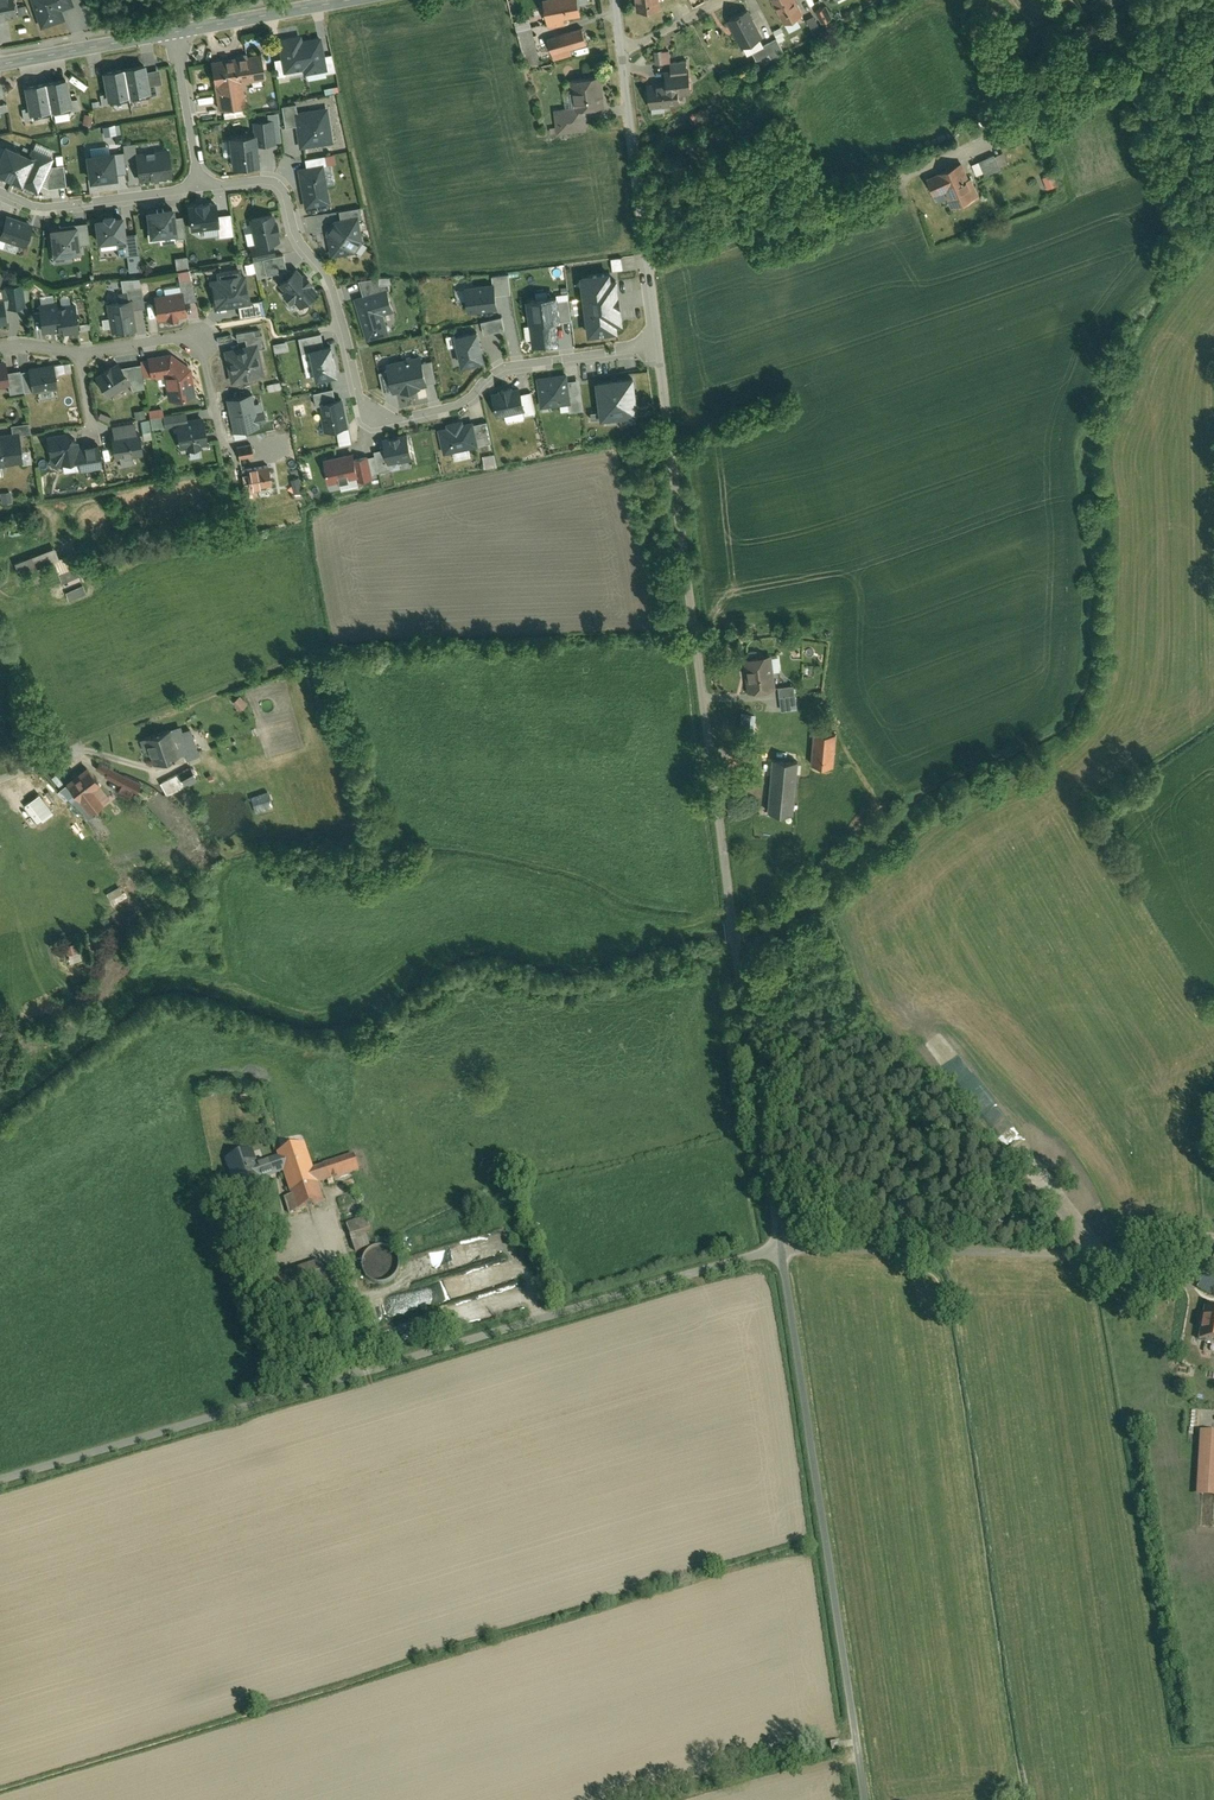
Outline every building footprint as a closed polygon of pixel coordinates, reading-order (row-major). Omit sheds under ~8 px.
[(17,12),(15,0),(0,0),(0,15),(17,12)] [(40,26),(66,17),(62,6),(74,1),(74,0),(31,0),(40,26)] [(547,0),(552,30),(570,27),(568,20),(585,17),(583,6),(582,0),(549,0),(547,0)] [(640,12),(663,9),(662,0),(639,0),(640,12)] [(788,26),(808,16),(799,0),(774,0),(788,26)] [(830,6),(819,12),(826,25),(837,19),(830,6)] [(767,38),(753,11),(732,22),(746,49),(767,38)] [(819,30),(812,16),(806,20),(812,33),(819,30)] [(728,17),(723,19),(736,45),(741,43),(728,17)] [(536,30),(534,19),(517,24),(520,34),(521,34),(536,30)] [(591,46),(586,29),(551,40),(558,61),(576,56),(575,51),(591,46)] [(545,66),(536,30),(521,34),(530,70),(545,66)] [(302,31),(278,35),(282,56),(284,71),(286,70),(305,67),(306,70),(326,67),(327,67),(325,53),(322,33),(302,36),(302,31)] [(781,39),(756,53),(763,67),(770,63),(788,53),(781,39)] [(262,51),(213,58),(219,106),(247,102),(244,78),(265,75),(262,51)] [(334,52),(325,53),(327,67),(326,67),(327,71),(337,70),(334,52)] [(673,53),(662,54),(664,67),(674,65),(674,64),(673,53)] [(284,71),(282,56),(275,57),(277,75),(287,73),(286,70),(284,71)] [(146,60),(103,67),(107,90),(109,99),(152,92),(150,83),(147,68),(146,60)] [(656,83),(657,86),(652,86),(655,110),(683,108),(682,104),(686,104),(685,97),(695,96),(692,70),(690,70),(690,63),(674,64),(674,65),(675,72),(669,72),(670,84),(667,85),(667,82),(656,83)] [(159,66),(147,68),(150,83),(156,82),(162,81),(159,66)] [(66,72),(24,79),(28,104),(29,111),(72,104),(71,97),(66,72)] [(573,82),(576,109),(559,111),(561,136),(590,133),(588,112),(609,109),(604,78),(573,82)] [(102,100),(109,99),(107,90),(101,91),(102,100)] [(77,96),(71,97),(72,104),(73,108),(79,107),(77,96)] [(286,124),(296,123),(294,109),(298,109),(297,101),(283,103),(286,124)] [(29,111),(28,104),(22,105),(23,116),(30,115),(29,111)] [(296,123),(299,145),(334,140),(329,104),(298,109),(294,109),(296,123)] [(254,119),(255,131),(257,131),(258,141),(274,140),(272,118),(254,119)] [(102,136),(118,133),(117,123),(101,126),(102,136)] [(255,131),(230,133),(233,165),(260,163),(258,141),(257,131),(255,131)] [(124,149),(126,161),(138,160),(137,149),(136,142),(124,143),(124,149)] [(0,161),(0,171),(24,182),(23,184),(39,191),(47,172),(50,166),(54,157),(34,148),(31,153),(8,143),(0,161)] [(87,149),(91,177),(118,174),(118,171),(115,150),(115,146),(87,149)] [(172,174),(169,146),(137,149),(138,160),(140,178),(172,174)] [(124,149),(115,150),(118,171),(127,170),(126,161),(124,149)] [(306,156),(307,163),(325,160),(328,160),(327,152),(306,156)] [(1000,156),(977,165),(981,177),(989,174),(991,180),(1007,174),(1006,172),(1014,169),(1008,155),(1000,158),(1000,156)] [(298,165),(305,205),(332,200),(325,160),(307,163),(298,165)] [(967,164),(932,178),(939,195),(948,192),(955,209),(984,197),(977,179),(973,180),(967,164)] [(64,165),(50,166),(47,172),(49,186),(66,185),(64,165)] [(1052,173),(1040,177),(1045,189),(1056,185),(1052,173)] [(147,206),(150,233),(176,230),(179,229),(177,215),(175,202),(147,206)] [(218,202),(190,206),(193,229),(221,226),(219,215),(218,202)] [(341,207),(342,215),(360,212),(362,212),(361,204),(341,207)] [(250,215),(256,243),(280,237),(274,209),(250,215)] [(0,231),(0,235),(1,235),(25,244),(34,220),(8,211),(5,218),(0,231)] [(124,211),(96,215),(99,239),(118,237),(127,235),(127,231),(124,211)] [(327,228),(331,251),(357,247),(364,237),(360,212),(342,215),(336,216),(327,228)] [(183,214),(177,215),(179,229),(176,230),(176,235),(185,234),(183,214)] [(231,214),(219,215),(221,226),(222,235),(234,234),(231,214)] [(87,219),(78,220),(80,242),(89,240),(87,219)] [(78,220),(50,224),(54,251),(81,247),(80,242),(78,220)] [(127,235),(118,237),(120,253),(140,251),(137,230),(127,231),(127,235)] [(275,243),(252,247),(254,256),(262,254),(276,251),(275,243)] [(276,251),(262,254),(265,270),(287,266),(284,250),(276,251)] [(136,254),(125,255),(127,272),(138,270),(136,254)] [(174,267),(186,265),(185,256),(173,257),(174,267)] [(209,276),(214,305),(239,301),(250,299),(246,270),(241,271),(240,263),(217,267),(218,275),(209,276)] [(280,278),(301,303),(318,288),(297,264),(280,278)] [(615,270),(585,274),(591,331),(621,327),(620,321),(627,320),(621,275),(616,276),(615,270)] [(497,281),(498,292),(512,290),(509,271),(496,272),(497,281)] [(361,278),(366,294),(391,287),(393,286),(391,281),(384,280),(383,274),(361,278)] [(184,287),(185,296),(195,294),(192,276),(182,278),(184,287)] [(5,293),(7,307),(26,305),(23,281),(4,283),(5,293)] [(497,281),(467,285),(470,308),(500,304),(498,292),(497,281)] [(132,296),(133,306),(145,304),(141,283),(127,286),(128,297),(132,296)] [(184,287),(153,292),(157,316),(187,311),(185,296),(184,287)] [(366,294),(358,297),(370,335),(391,329),(386,311),(397,307),(391,287),(366,294)] [(8,321),(7,307),(5,293),(0,293),(0,322),(8,321)] [(533,321),(536,343),(562,340),(559,318),(564,317),(561,298),(561,293),(533,297),(536,321),(533,321)] [(128,297),(107,300),(112,330),(120,328),(121,330),(137,327),(133,306),(132,296),(128,297)] [(250,299),(239,301),(241,313),(265,308),(262,296),(250,299)] [(561,298),(564,317),(574,316),(571,297),(561,298)] [(58,299),(39,301),(42,329),(59,327),(59,331),(80,329),(76,300),(58,303),(58,299)] [(504,314),(484,318),(487,330),(506,325),(504,314)] [(482,327),(459,332),(466,361),(488,356),(482,327)] [(255,345),(257,345),(258,346),(264,345),(261,333),(255,334),(253,328),(237,332),(240,348),(255,345)] [(312,347),(326,344),(323,331),(303,336),(305,349),(312,347)] [(271,350),(287,349),(286,340),(270,341),(271,350)] [(326,344),(312,347),(318,375),(342,370),(336,342),(326,344)] [(240,348),(227,352),(233,379),(261,372),(255,345),(240,348)] [(165,371),(168,396),(195,392),(191,363),(172,349),(148,353),(149,354),(151,373),(165,371)] [(151,373),(149,354),(140,356),(141,361),(143,374),(151,373)] [(424,354),(390,362),(390,365),(395,387),(430,380),(425,358),(424,354)] [(433,357),(425,358),(430,380),(437,379),(433,357)] [(7,358),(0,359),(0,384),(9,382),(11,382),(9,369),(7,358)] [(118,358),(95,373),(107,393),(129,379),(131,378),(122,364),(118,358)] [(58,384),(54,360),(29,364),(30,367),(33,386),(33,388),(58,384)] [(141,361),(122,364),(131,378),(129,379),(133,386),(144,384),(143,374),(141,361)] [(390,365),(381,366),(386,389),(395,387),(390,365)] [(20,367),(9,369),(11,382),(9,382),(10,389),(23,387),(20,369),(20,367)] [(33,386),(30,367),(20,369),(23,387),(33,386)] [(569,372),(541,375),(545,402),(572,399),(569,379),(569,372)] [(639,375),(601,379),(605,414),(642,410),(639,375)] [(582,377),(569,379),(572,399),(573,407),(585,406),(582,377)] [(523,384),(495,390),(499,412),(527,406),(524,390),(523,384)] [(323,401),(338,398),(336,386),(315,391),(317,402),(323,401)] [(534,389),(524,390),(527,406),(528,410),(538,409),(534,389)] [(262,408),(256,409),(252,390),(226,396),(233,430),(260,424),(259,421),(265,419),(262,408)] [(338,398),(323,401),(328,426),(351,421),(346,396),(338,398)] [(173,417),(188,415),(187,407),(163,411),(163,412),(164,422),(174,421),(173,417)] [(151,424),(164,422),(163,412),(150,414),(151,424)] [(188,415),(173,417),(174,421),(178,444),(208,440),(204,412),(188,415)] [(148,415),(140,416),(141,428),(150,427),(148,415)] [(450,424),(442,425),(447,448),(480,441),(476,420),(476,419),(466,421),(465,417),(449,420),(450,424)] [(490,418),(476,420),(480,441),(494,438),(490,418)] [(112,423),(113,430),(111,430),(116,456),(141,452),(137,426),(135,427),(134,419),(112,423)] [(42,422),(33,424),(34,432),(43,431),(42,422)] [(15,432),(15,435),(22,434),(23,436),(34,434),(34,432),(33,424),(14,426),(15,432)] [(346,425),(334,427),(336,441),(348,440),(346,425)] [(412,430),(386,435),(388,445),(391,458),(416,453),(412,430)] [(26,463),(23,436),(22,434),(15,435),(15,432),(0,433),(0,467),(26,463)] [(62,463),(82,460),(84,471),(105,468),(102,443),(80,446),(80,442),(68,433),(51,435),(54,457),(62,463)] [(251,441),(236,443),(238,456),(253,453),(251,441)] [(391,458),(388,445),(378,447),(382,466),(392,464),(391,458)] [(357,451),(327,457),(331,478),(361,472),(358,455),(357,451)] [(479,453),(481,464),(493,462),(490,451),(479,453)] [(370,452),(358,455),(361,472),(362,476),(375,473),(370,452)] [(269,461),(247,464),(250,485),(272,482),(269,461)] [(58,547),(17,564),(21,574),(56,561),(63,558),(58,547)] [(63,558),(56,561),(65,584),(83,577),(79,565),(74,553),(63,558)] [(87,586),(68,593),(72,602),(90,595),(87,586)] [(770,657),(744,660),(748,695),(774,692),(770,657)] [(793,686),(776,688),(779,712),(796,710),(793,686)] [(238,693),(230,698),(236,708),(244,703),(238,693)] [(755,717),(740,715),(738,739),(753,741),(755,717)] [(179,744),(184,742),(190,761),(204,756),(194,729),(182,734),(180,729),(174,731),(179,744)] [(174,731),(144,741),(147,752),(152,750),(157,765),(183,756),(179,744),(174,731)] [(836,738),(814,736),(812,768),(834,770),(836,738)] [(210,759),(163,784),(170,798),(173,796),(190,787),(188,783),(199,777),(202,781),(217,773),(210,759)] [(102,785),(108,778),(122,786),(128,776),(104,762),(98,773),(95,776),(102,785)] [(794,816),(798,764),(772,762),(768,814),(794,816)] [(95,776),(90,769),(71,784),(86,802),(88,799),(98,811),(113,799),(102,785),(95,776)] [(252,812),(270,805),(267,798),(271,796),(268,787),(246,796),(252,812)] [(133,797),(127,791),(121,797),(127,803),(133,797)] [(79,943),(67,947),(73,965),(85,960),(79,943)] [(310,1146),(281,1155),(282,1158),(287,1175),(295,1198),(285,1201),(290,1216),(328,1204),(323,1186),(356,1175),(364,1173),(358,1156),(350,1158),(327,1166),(327,1167),(318,1170),(310,1146)] [(287,1175),(282,1158),(262,1164),(258,1152),(229,1161),(239,1194),(268,1184),(267,1181),(287,1175)] [(371,1219),(351,1226),(355,1239),(369,1234),(375,1232),(371,1219)] [(373,1245),(369,1234),(355,1239),(353,1240),(358,1254),(374,1248),(373,1245)] [(484,1253),(493,1254),(494,1238),(486,1237),(484,1253)] [(393,1284),(399,1280),(403,1273),(404,1266),(401,1258),(397,1253),(390,1249),(383,1248),(376,1250),(370,1255),(367,1260),(365,1269),(367,1275),(372,1282),(378,1285),(386,1286),(393,1284)] [(1213,1283),(1213,1279),(1200,1274),(1195,1290),(1211,1294),(1213,1283)] [(1206,1312),(1200,1345),(1213,1348),(1213,1313),(1206,1312)] [(1172,1382),(1173,1390),(1184,1389),(1183,1380),(1172,1382)] [(1202,1436),(1197,1502),(1213,1503),(1213,1436),(1202,1436)] [(843,1744),(835,1746),(837,1753),(845,1751),(843,1744)]
